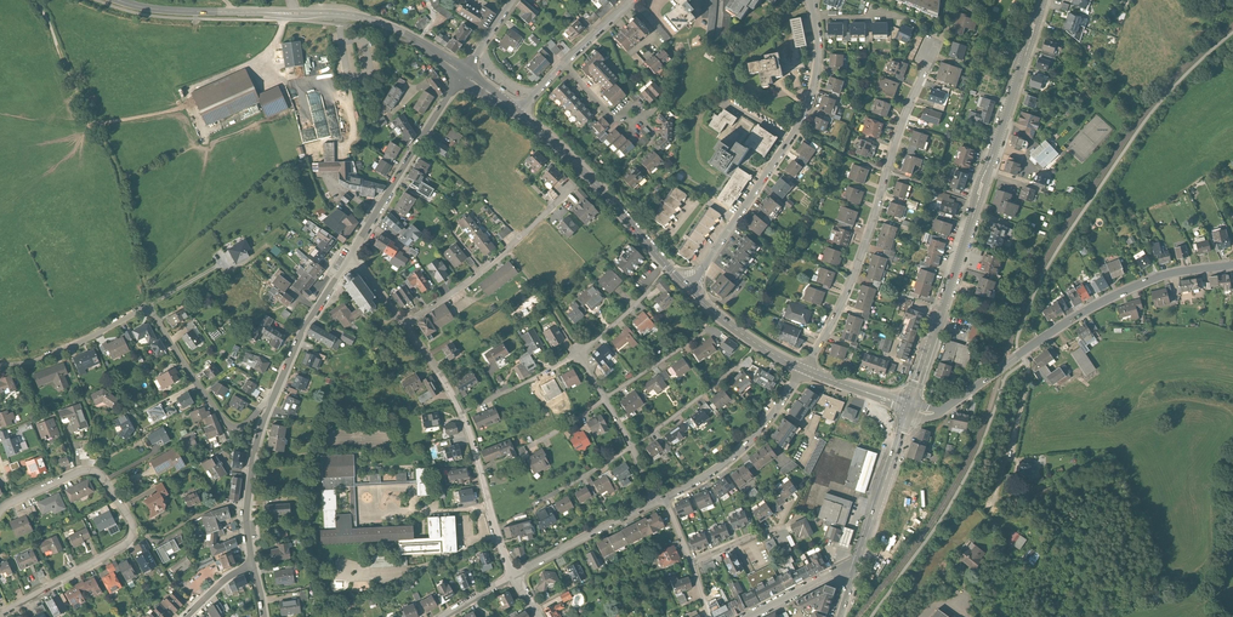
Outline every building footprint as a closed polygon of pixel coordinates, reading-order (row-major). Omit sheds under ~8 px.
[(479,6),(470,0),(463,0),(457,9),(472,18),(479,6)] [(483,0),(479,6),(472,18),(485,26),(496,9),(483,0)] [(517,2),(524,9),(521,12),(528,20),(540,7),(531,0),(518,0),(517,2)] [(587,12),(592,18),(611,0),(599,0),(587,12)] [(675,6),(663,16),(676,32),(692,19),(687,14),(691,10),(685,4),(688,1),(687,0),(670,0),(675,6)] [(726,8),(742,18),(749,8),(745,6),(746,4),(753,9),(759,0),(731,0),(726,8)] [(835,0),(824,0),(823,4),(837,9),(840,2),(835,0)] [(914,8),(939,16),(940,0),(917,0),(914,8)] [(1088,1),(1086,0),(1073,0),(1072,4),(1086,8),(1088,1)] [(976,13),(958,8),(954,26),(965,29),(967,21),(973,23),(976,13)] [(1067,13),(1065,21),(1079,26),(1082,18),(1067,13)] [(578,14),(563,27),(570,34),(584,21),(578,14)] [(647,18),(667,42),(672,38),(652,14),(647,18)] [(634,15),(623,24),(639,41),(649,32),(634,15)] [(461,40),(471,24),(459,16),(449,33),(459,39),(461,40)] [(790,20),(796,48),(807,46),(801,19),(801,18),(790,20)] [(417,24),(421,29),(427,24),(423,19),(417,24)] [(1077,33),(1079,26),(1065,21),(1062,29),(1077,33)] [(510,23),(500,39),(507,43),(510,38),(515,41),(521,30),(510,23)] [(625,52),(639,41),(623,24),(618,28),(620,30),(612,36),(625,52)] [(910,35),(912,31),(902,26),(900,30),(897,38),(907,43),(908,40),(910,41),(912,36),(910,35)] [(894,28),(891,28),(891,32),(891,39),(895,41),(897,38),(900,30),(894,28)] [(459,39),(449,33),(444,40),(454,46),(459,39)] [(533,33),(528,38),(536,46),(541,41),(533,33)] [(906,57),(913,61),(923,38),(916,35),(906,57)] [(968,41),(954,37),(951,50),(965,54),(968,41)] [(299,40),(282,43),(285,67),(302,64),(299,40)] [(562,40),(557,44),(553,40),(547,45),(556,55),(566,45),(562,40)] [(1056,43),(1045,41),(1042,51),(1054,54),(1056,43)] [(539,47),(527,59),(537,69),(549,57),(539,47)] [(644,62),(654,73),(670,59),(660,48),(644,62)] [(765,60),(748,63),(750,75),(758,73),(761,87),(769,85),(769,83),(772,82),(771,76),(775,75),(776,79),(783,78),(780,65),(776,66),(775,60),(780,59),(779,52),(765,55),(765,60)] [(590,74),(594,77),(604,67),(601,63),(604,61),(596,53),(579,69),(587,77),(590,74)] [(844,55),(830,54),(829,67),(843,67),(844,55)] [(944,56),(941,64),(961,70),(963,61),(944,56)] [(1049,62),(1038,58),(1035,67),(1045,71),(1049,62)] [(898,63),(891,60),(887,71),(897,75),(903,78),(908,64),(899,61),(898,63)] [(961,70),(941,64),(939,73),(958,78),(961,70)] [(617,81),(604,67),(594,77),(606,91),(613,84),(617,81)] [(246,70),(191,95),(206,127),(261,103),(257,94),(246,70)] [(434,72),(426,78),(440,96),(446,92),(435,79),(438,77),(434,72)] [(534,81),(538,76),(534,72),(530,78),(534,81)] [(1045,80),(1033,76),(1030,86),(1042,90),(1045,80)] [(828,84),(842,88),(844,82),(837,79),(830,77),(828,84)] [(406,82),(400,78),(395,86),(393,85),(380,107),(389,113),(391,109),(393,110),(404,92),(401,90),(406,82)] [(899,85),(882,79),(879,87),(883,89),(881,94),(894,98),(899,85)] [(651,80),(645,86),(655,97),(661,92),(651,80)] [(549,93),(554,98),(565,88),(560,83),(549,93)] [(614,107),(625,96),(613,84),(606,91),(603,95),(614,107)] [(842,88),(828,84),(826,90),(833,92),(840,94),(842,88)] [(288,109),(278,86),(257,94),(261,103),(268,117),(288,109)] [(649,103),(655,97),(645,86),(639,91),(649,103)] [(554,98),(559,104),(570,94),(565,88),(554,98)] [(949,95),(932,89),(928,101),(945,106),(949,95)] [(434,97),(424,91),(413,109),(423,115),(434,97)] [(575,99),(570,94),(559,104),(564,109),(575,99)] [(990,123),(997,98),(984,94),(981,104),(985,105),(982,116),(977,114),(976,119),(990,123)] [(1037,99),(1026,95),(1023,104),(1034,108),(1037,99)] [(836,100),(823,96),(818,110),(832,114),(836,100)] [(564,109),(568,115),(580,105),(575,99),(564,109)] [(891,106),(876,100),(872,112),(886,117),(891,106)] [(568,115),(573,120),(585,110),(580,105),(568,115)] [(240,116),(242,120),(262,111),(260,106),(240,116)] [(942,114),(925,108),(921,120),(938,126),(942,114)] [(720,116),(716,114),(710,124),(722,131),(727,123),(732,126),(738,117),(725,109),(720,116)] [(590,116),(585,110),(573,120),(578,126),(590,116)] [(661,124),(661,131),(671,131),(671,120),(662,112),(655,118),(661,124)] [(1041,119),(1021,112),(1018,122),(1027,125),(1025,132),(1035,136),(1041,119)] [(402,115),(387,126),(396,138),(402,133),(404,137),(401,139),(406,146),(418,137),(402,115)] [(598,117),(588,125),(596,134),(606,126),(598,117)] [(828,122),(816,117),(811,127),(824,133),(828,122)] [(867,120),(864,126),(881,132),(883,125),(867,120)] [(642,131),(646,136),(651,131),(647,126),(642,131)] [(879,138),(881,132),(864,126),(862,133),(879,138)] [(448,148),(432,138),(427,146),(448,159),(462,136),(448,127),(443,135),(453,141),(448,148)] [(776,140),(757,127),(750,138),(745,146),(748,148),(765,158),(776,140)] [(610,130),(601,138),(606,144),(609,142),(615,136),(610,130)] [(671,142),(671,131),(661,131),(660,139),(656,144),(663,151),(671,142)] [(928,135),(915,131),(910,145),(924,149),(928,135)] [(619,133),(615,136),(609,142),(614,148),(617,145),(624,139),(619,133)] [(645,136),(639,141),(643,146),(649,140),(645,136)] [(1024,140),(1013,136),(1010,144),(1021,147),(1024,140)] [(1060,150),(1047,137),(1032,151),(1045,165),(1060,150)] [(626,138),(624,139),(617,145),(623,152),(632,145),(626,138)] [(715,146),(718,148),(710,161),(727,172),(735,160),(739,163),(748,148),(745,146),(738,141),(733,149),(730,148),(732,146),(720,138),(715,146)] [(876,147),(860,141),(855,153),(871,159),(876,147)] [(390,142),(384,153),(394,158),(400,148),(390,142)] [(977,147),(962,142),(957,159),(972,164),(977,147)] [(348,189),(350,177),(355,178),(356,174),(357,174),(356,169),(355,163),(354,162),(334,162),(333,143),(324,144),(324,163),(319,163),(319,171),(319,172),(339,172),(339,184),(348,189)] [(803,143),(800,148),(812,156),(816,151),(803,143)] [(302,147),(297,148),(301,159),(305,158),(302,147)] [(809,161),(812,156),(800,148),(797,152),(809,161)] [(650,150),(643,155),(655,168),(661,163),(650,150)] [(532,167),(541,157),(535,152),(526,162),(532,167)] [(384,153),(380,160),(390,165),(394,158),(384,153)] [(648,174),(655,168),(643,155),(637,161),(648,174)] [(914,157),(906,155),(901,171),(912,174),(915,165),(920,167),(923,160),(914,157)] [(547,162),(541,157),(532,167),(537,172),(547,162)] [(413,170),(424,176),(427,171),(426,170),(429,165),(419,159),(413,170)] [(1021,172),(1022,168),(1021,167),(1022,164),(1007,159),(1003,170),(1017,176),(1019,172),(1021,172)] [(391,166),(390,165),(380,160),(376,166),(378,167),(376,171),(385,176),(391,166)] [(803,167),(793,160),(785,170),(794,177),(803,167)] [(632,165),(625,171),(637,183),(643,178),(632,165)] [(868,170),(854,165),(849,179),(863,184),(868,170)] [(547,182),(557,172),(551,167),(542,177),(547,182)] [(752,177),(739,168),(718,200),(731,208),(752,177)] [(955,168),(953,177),(967,181),(970,172),(955,168)] [(424,176),(413,170),(408,179),(421,186),(420,187),(426,190),(429,185),(422,181),(424,176)] [(631,189),(637,183),(625,171),(619,176),(631,189)] [(562,176),(557,172),(547,182),(553,187),(558,181),(561,184),(567,178),(563,175),(562,176)] [(1056,177),(1037,172),(1036,178),(1054,183),(1056,177)] [(361,192),(362,181),(363,179),(355,178),(350,177),(348,189),(361,192)] [(965,190),(967,181),(953,177),(951,186),(965,190)] [(780,179),(771,190),(782,199),(791,187),(780,179)] [(362,181),(361,192),(360,195),(373,198),(374,192),(380,193),(386,186),(362,181)] [(909,186),(897,181),(892,195),(905,199),(909,186)] [(417,188),(409,183),(405,190),(414,195),(417,188)] [(864,192),(847,186),(843,199),(859,205),(864,192)] [(1040,189),(1025,186),(1023,195),(1038,198),(1040,189)] [(557,195),(551,188),(545,193),(552,200),(557,195)] [(685,194),(674,188),(672,190),(669,195),(665,200),(661,206),(658,211),(654,216),(652,218),(663,225),(671,220),(668,216),(676,211),(674,208),(681,204),(678,200),(685,194)] [(1012,194),(997,189),(992,202),(997,203),(994,210),(1014,217),(1018,206),(1009,203),(1012,194)] [(587,197),(582,191),(576,196),(581,202),(571,211),(585,226),(598,213),(585,199),(587,197)] [(400,202),(411,209),(416,200),(405,193),(400,202)] [(351,199),(345,194),(340,199),(347,204),(351,199)] [(779,207),(766,196),(756,207),(769,218),(779,207)] [(958,213),(961,203),(944,197),(941,207),(958,213)] [(791,199),(786,203),(791,209),(796,204),(791,199)] [(411,209),(400,202),(394,210),(406,217),(411,209)] [(905,207),(891,202),(891,203),(887,214),(901,219),(901,218),(905,208),(905,207)] [(679,252),(677,255),(686,261),(694,256),(692,254),(699,247),(698,246),(705,240),(703,237),(710,232),(709,229),(716,224),(713,222),(721,216),(708,208),(706,211),(702,217),(698,223),(694,229),(690,234),(686,240),(683,246),(679,252)] [(857,214),(842,208),(837,220),(853,226),(857,214)] [(338,210),(321,222),(341,235),(337,239),(344,243),(358,223),(351,215),(348,218),(338,210)] [(384,220),(393,228),(399,222),(391,213),(384,220)] [(458,222),(463,229),(473,221),(468,214),(458,222)] [(767,224),(755,214),(746,225),(758,235),(767,224)] [(955,221),(937,216),(935,225),(953,230),(955,221)] [(578,228),(567,217),(564,220),(563,219),(560,222),(561,223),(557,227),(567,237),(570,234),(572,235),(578,228)] [(323,241),(332,249),(338,242),(310,220),(305,227),(323,241)] [(463,229),(468,236),(478,228),(473,221),(463,229)] [(399,222),(393,228),(398,234),(399,233),(405,228),(399,222)] [(898,228),(884,223),(880,235),(894,239),(898,228)] [(993,223),(990,234),(1003,238),(1007,227),(993,223)] [(416,243),(423,233),(412,224),(407,230),(405,228),(399,233),(402,236),(399,240),(409,247),(414,241),(416,243)] [(495,236),(500,242),(512,232),(506,226),(495,236)] [(852,233),(834,226),(832,230),(837,232),(833,242),(846,247),(852,233)] [(468,236),(474,242),(483,235),(478,228),(468,236)] [(1225,230),(1213,233),(1216,248),(1229,245),(1225,230)] [(236,246),(244,260),(250,257),(249,255),(262,247),(260,244),(266,241),(261,232),(236,246)] [(1000,249),(1003,238),(990,234),(986,244),(1000,249)] [(374,246),(393,258),(398,250),(393,247),(395,244),(380,235),(374,246)] [(474,242),(479,249),(489,242),(483,235),(474,242)] [(894,239),(880,235),(876,247),(890,251),(894,239)] [(745,236),(741,241),(752,249),(756,245),(745,236)] [(934,236),(931,248),(944,252),(948,240),(934,236)] [(332,249),(323,241),(317,249),(326,256),(332,249)] [(748,254),(752,249),(741,241),(738,245),(740,247),(748,254)] [(1211,252),(1209,241),(1197,243),(1198,254),(1211,252)] [(494,248),(489,242),(479,249),(484,256),(486,255),(492,250),(494,248)] [(647,257),(633,243),(616,260),(630,274),(647,257)] [(454,268),(464,260),(470,267),(475,263),(469,257),(466,260),(460,253),(461,252),(455,245),(445,253),(449,258),(447,259),(454,268)] [(278,256),(282,251),(276,246),(272,251),(278,256)] [(1185,246),(1176,248),(1178,259),(1187,257),(1185,246)] [(417,256),(419,251),(412,247),(409,252),(417,256)] [(740,247),(736,252),(747,261),(751,256),(748,254),(740,247)] [(826,248),(822,260),(839,267),(842,258),(839,257),(841,253),(826,248)] [(931,248),(928,259),(941,263),(944,252),(931,248)] [(298,249),(295,252),(307,262),(310,259),(298,249)] [(326,256),(317,249),(310,257),(320,264),(326,256)] [(407,255),(398,250),(393,258),(391,260),(400,266),(407,255)] [(743,265),(747,261),(736,252),(732,256),(735,258),(743,265)] [(1168,252),(1157,253),(1158,262),(1169,261),(1168,252)] [(874,254),(870,266),(884,270),(888,259),(874,254)] [(998,274),(1002,260),(983,255),(979,269),(998,274)] [(1151,263),(1146,256),(1136,263),(1141,270),(1151,263)] [(294,270),(282,257),(278,262),(290,274),(294,270)] [(735,258),(731,264),(741,272),(745,267),(743,265),(735,258)] [(436,260),(427,266),(430,271),(429,272),(434,278),(431,280),(437,289),(446,283),(443,279),(447,276),(443,271),(446,269),(441,262),(439,263),(436,260)] [(1124,274),(1118,260),(1107,265),(1112,279),(1124,274)] [(518,274),(508,262),(478,287),(487,298),(518,274)] [(314,263),(305,272),(316,281),(325,271),(317,264),(316,266),(314,263)] [(737,278),(741,272),(731,264),(726,269),(737,278)] [(884,270),(870,266),(866,277),(880,282),(884,270)] [(836,273),(820,267),(815,282),(831,287),(836,273)] [(308,290),(316,281),(305,272),(301,268),(297,273),(302,278),(293,288),(306,300),(312,294),(308,290)] [(284,293),(285,292),(291,283),(283,277),(286,274),(279,269),(273,276),(276,279),(272,284),(274,285),(284,293)] [(938,275),(921,270),(917,281),(935,286),(938,275)] [(609,271),(604,277),(616,288),(622,282),(609,271)] [(357,274),(357,273),(356,274),(356,275),(355,276),(354,274),(352,274),(351,275),(349,273),(348,272),(347,273),(348,273),(345,276),(344,275),(344,276),(344,277),(347,282),(343,284),(342,284),(343,285),(342,286),(343,286),(346,290),(345,290),(346,291),(347,291),(349,294),(349,295),(349,296),(350,295),(353,298),(352,299),(352,300),(353,299),(356,303),(355,303),(355,304),(356,304),(359,308),(358,308),(359,309),(360,308),(363,313),(366,317),(372,312),(372,311),(374,310),(375,310),(376,310),(375,309),(375,307),(376,306),(375,306),(374,305),(378,303),(375,298),(375,297),(375,296),(374,297),(371,293),(372,292),(371,291),(370,292),(368,288),(369,288),(368,287),(367,288),(365,284),(365,283),(364,283),(361,280),(362,279),(362,278),(361,279),(358,275),(359,274),(358,274),(357,274)] [(419,272),(405,282),(409,289),(413,286),(412,284),(414,282),(422,294),(429,289),(425,283),(427,282),(419,272)] [(734,285),(722,275),(712,289),(724,298),(734,285)] [(1109,287),(1103,276),(1095,282),(1101,292),(1109,287)] [(616,288),(604,277),(597,284),(610,295),(616,288)] [(980,277),(978,286),(993,291),(995,282),(980,277)] [(1199,277),(1191,279),(1193,291),(1202,290),(1199,277)] [(1184,293),(1193,291),(1191,279),(1182,281),(1184,293)] [(673,292),(663,280),(655,287),(662,295),(654,302),(663,312),(675,302),(669,296),(673,292)] [(935,286),(917,281),(914,293),(931,298),(935,286)] [(284,293),(274,285),(264,298),(269,301),(273,295),(288,306),(294,299),(285,292),(284,293)] [(592,285),(576,299),(583,307),(584,306),(590,312),(605,299),(592,285)] [(876,290),(862,285),(859,297),(873,301),(876,290)] [(826,293),(808,286),(803,300),(821,306),(826,293)] [(993,291),(978,286),(975,295),(990,300),(993,291)] [(405,287),(398,291),(407,303),(410,301),(413,299),(405,287)] [(1083,288),(1076,292),(1082,302),(1089,297),(1083,288)] [(1167,288),(1152,291),(1155,304),(1169,302),(1167,288)] [(403,306),(407,303),(398,291),(392,296),(400,308),(403,306)] [(1075,306),(1082,302),(1076,292),(1069,296),(1075,306)] [(873,301),(859,297),(855,308),(869,313),(873,301)] [(1141,300),(1119,307),(1123,318),(1144,312),(1141,300)] [(414,307),(410,301),(407,303),(403,306),(408,312),(414,307)] [(567,316),(574,324),(584,316),(578,309),(580,308),(575,302),(570,307),(573,311),(567,316)] [(804,307),(790,302),(785,317),(808,326),(812,312),(804,309),(804,307)] [(359,309),(358,308),(351,313),(343,303),(329,313),(334,319),(336,317),(345,327),(356,319),(355,318),(363,313),(360,308),(359,309)] [(1057,303),(1050,307),(1055,317),(1062,313),(1057,303)] [(167,319),(172,328),(187,320),(184,314),(185,313),(184,311),(188,309),(185,304),(172,311),(174,314),(167,319)] [(454,322),(444,306),(414,325),(424,341),(454,322)] [(1048,321),(1055,317),(1050,307),(1043,311),(1048,321)] [(906,316),(911,318),(908,327),(917,330),(923,313),(908,308),(906,316)] [(285,309),(280,315),(286,320),(291,314),(285,309)] [(646,315),(643,312),(637,317),(638,318),(631,324),(640,335),(647,330),(649,332),(655,327),(651,322),(653,319),(648,313),(646,315)] [(286,336),(269,326),(273,319),(266,315),(262,322),(256,319),(252,326),(254,327),(249,337),(257,342),(262,334),(273,340),(270,346),(277,350),(286,336)] [(863,320),(849,315),(846,327),(859,331),(863,320)] [(965,343),(960,341),(949,338),(943,357),(954,361),(964,364),(971,345),(979,321),(973,319),(965,343)] [(158,338),(150,321),(132,330),(131,328),(124,331),(129,340),(134,337),(135,339),(137,338),(138,340),(146,336),(149,342),(158,338)] [(197,328),(192,321),(185,326),(190,332),(181,338),(185,344),(187,343),(192,351),(203,344),(194,331),(197,328)] [(340,338),(312,322),(306,332),(336,349),(342,339),(340,338)] [(1095,329),(1091,323),(1077,333),(1081,338),(1095,329)] [(784,324),(778,338),(794,345),(794,346),(800,349),(802,344),(803,344),(804,340),(798,338),(801,330),(784,324)] [(565,342),(555,326),(542,334),(551,350),(565,342)] [(634,335),(627,327),(622,331),(623,332),(611,343),(619,352),(628,344),(632,350),(638,345),(631,337),(634,335)] [(859,331),(846,327),(842,338),(856,343),(859,331)] [(917,330),(908,327),(903,340),(912,343),(917,330)] [(543,347),(533,329),(521,337),(525,344),(523,346),(529,355),(543,347)] [(342,339),(352,344),(355,338),(344,331),(340,338),(342,339)] [(130,350),(124,335),(103,345),(108,356),(112,354),(114,358),(130,350)] [(162,336),(151,343),(157,354),(168,347),(162,336)] [(704,346),(693,353),(700,363),(718,351),(716,348),(718,346),(711,337),(702,344),(704,346)] [(732,356),(738,347),(728,340),(727,341),(722,349),(732,356)] [(903,340),(897,357),(906,360),(912,343),(903,340)] [(844,360),(848,348),(834,344),(830,355),(844,360)] [(459,357),(451,345),(441,352),(448,364),(459,357)] [(494,364),(495,365),(508,358),(501,346),(484,356),(489,366),(494,364)] [(614,359),(604,346),(590,357),(602,372),(607,368),(605,365),(614,359)] [(1052,371),(1048,365),(1041,370),(1053,386),(1079,369),(1086,379),(1097,371),(1080,346),(1067,355),(1069,359),(1052,371)] [(102,366),(95,348),(73,357),(80,374),(102,366)] [(1055,348),(1048,353),(1054,360),(1060,356),(1055,348)] [(323,356),(306,350),(302,362),(318,369),(323,356)] [(246,352),(242,362),(247,364),(249,360),(255,362),(252,368),(262,373),(264,368),(267,370),(270,362),(258,357),(246,352)] [(858,366),(866,368),(870,356),(862,353),(858,366)] [(1048,365),(1054,360),(1048,353),(1042,357),(1048,365)] [(528,372),(536,368),(529,355),(519,361),(521,365),(513,369),(520,381),(530,376),(528,372)] [(879,359),(870,356),(866,368),(875,371),(879,359)] [(954,361),(943,357),(938,371),(949,375),(954,361)] [(1036,362),(1041,370),(1048,365),(1042,357),(1036,362)] [(683,359),(671,368),(679,380),(692,371),(683,359)] [(887,361),(879,359),(875,371),(883,373),(887,361)] [(64,362),(33,374),(38,386),(54,380),(58,390),(69,386),(65,374),(69,373),(64,362)] [(213,365),(203,371),(209,381),(219,374),(213,365)] [(175,366),(156,377),(163,389),(182,378),(175,366)] [(756,382),(763,371),(754,366),(746,373),(754,381),(756,382)] [(581,386),(572,370),(560,377),(568,392),(581,386)] [(659,376),(664,382),(670,378),(666,371),(659,376)] [(763,371),(756,382),(767,389),(770,384),(774,377),(763,371)] [(949,375),(938,371),(937,371),(935,375),(948,379),(949,375)] [(424,384),(422,380),(417,372),(402,380),(409,392),(424,384)] [(754,381),(746,373),(730,384),(739,394),(754,381)] [(17,387),(11,374),(1,378),(2,380),(0,381),(0,393),(17,387)] [(308,378),(295,374),(292,384),(305,388),(308,378)] [(422,380),(424,384),(426,383),(429,390),(418,396),(422,402),(440,392),(433,380),(435,379),(432,374),(422,380)] [(478,386),(471,374),(453,384),(462,400),(467,397),(465,393),(478,386)] [(664,382),(659,376),(642,387),(648,395),(655,391),(658,395),(668,388),(664,382)] [(778,380),(774,377),(770,384),(774,387),(778,380)] [(261,391),(257,389),(259,386),(248,379),(242,389),(257,398),(261,391)] [(563,396),(554,379),(539,387),(549,404),(563,396)] [(229,389),(217,382),(212,392),(223,398),(229,389)] [(104,387),(91,393),(95,404),(104,400),(113,407),(120,397),(104,387)] [(819,396),(808,388),(799,401),(810,408),(811,409),(816,403),(820,397),(819,396)] [(195,401),(190,390),(178,397),(184,407),(195,401)] [(725,390),(711,401),(721,413),(734,401),(725,390)] [(627,399),(619,404),(628,416),(626,418),(629,422),(633,419),(631,416),(646,406),(635,391),(626,397),(627,399)] [(825,395),(821,393),(819,396),(820,397),(816,403),(826,407),(822,417),(833,421),(837,411),(841,413),(845,403),(839,401),(832,398),(825,395)] [(248,403),(235,395),(229,405),(241,412),(244,406),(246,407),(248,403)] [(300,400),(287,395),(281,408),(295,413),(300,400)] [(799,401),(798,400),(789,413),(801,421),(810,408),(799,401)] [(81,402),(58,410),(62,421),(70,418),(75,430),(89,424),(81,402)] [(154,421),(168,414),(162,403),(148,410),(154,421)] [(178,411),(174,404),(166,407),(170,415),(178,411)] [(205,418),(212,414),(210,409),(207,410),(205,406),(189,412),(193,422),(205,418)] [(847,407),(843,416),(854,420),(857,411),(847,407)] [(2,428),(13,424),(12,420),(17,419),(14,411),(10,412),(8,408),(0,411),(0,424),(2,428)] [(500,423),(494,409),(470,419),(477,434),(500,423)] [(441,424),(438,410),(422,414),(425,428),(441,424)] [(703,410),(691,419),(698,429),(710,420),(703,410)] [(955,424),(961,425),(963,411),(956,410),(955,415),(952,415),(950,427),(954,428),(955,424)] [(971,413),(963,411),(961,425),(969,426),(971,413)] [(128,412),(115,419),(118,426),(122,424),(123,426),(119,432),(127,438),(136,427),(128,412)] [(207,424),(220,421),(217,412),(212,414),(205,418),(207,424)] [(817,433),(821,415),(814,413),(810,431),(817,433)] [(54,416),(36,424),(42,440),(61,433),(54,416)] [(601,416),(585,426),(591,436),(598,432),(601,437),(610,432),(601,416)] [(459,434),(456,418),(444,420),(447,436),(459,434)] [(799,428),(785,419),(772,438),(786,447),(799,428)] [(220,421),(207,424),(204,426),(210,439),(225,433),(220,421)] [(287,424),(271,422),(270,434),(285,436),(287,424)] [(683,424),(665,437),(671,445),(677,440),(680,443),(686,438),(684,435),(689,431),(683,424)] [(172,439),(164,425),(147,435),(152,444),(163,438),(165,443),(172,439)] [(928,440),(932,428),(923,425),(919,437),(928,440)] [(0,432),(0,435),(8,456),(19,452),(17,449),(23,447),(19,435),(12,438),(9,429),(0,432)] [(591,447),(581,431),(568,440),(577,455),(591,447)] [(283,449),(285,436),(270,434),(268,447),(283,449)] [(928,440),(914,435),(909,451),(923,456),(924,452),(931,454),(933,449),(926,447),(928,440)] [(828,442),(821,438),(803,470),(810,474),(828,442)] [(79,448),(80,459),(89,458),(88,440),(81,441),(81,448),(79,448)] [(459,442),(445,446),(448,458),(462,454),(459,442)] [(509,442),(479,454),(484,466),(507,458),(508,462),(516,459),(509,442)] [(657,442),(645,450),(652,460),(664,452),(657,442)] [(777,456),(769,445),(750,458),(758,470),(777,456)] [(878,452),(858,446),(845,485),(866,491),(878,452)] [(522,461),(525,460),(529,456),(525,447),(517,450),(522,461)] [(175,449),(150,462),(157,474),(175,464),(178,469),(185,466),(175,449)] [(247,451),(235,449),(233,466),(244,468),(247,451)] [(543,449),(529,456),(525,460),(532,475),(551,466),(543,449)] [(336,488),(334,488),(334,486),(349,485),(355,484),(355,482),(353,453),(321,454),(322,489),(321,489),(322,510),(323,510),(324,528),(336,527),(335,513),(335,509),(337,509),(336,488)] [(68,454),(58,459),(62,467),(72,462),(68,454)] [(229,472),(217,454),(203,463),(215,482),(229,472)] [(42,455),(25,461),(30,473),(36,470),(37,473),(47,469),(42,455)] [(794,459),(780,469),(785,475),(798,465),(794,459)] [(1023,463),(1018,462),(1016,475),(1028,478),(1029,473),(1031,474),(1031,470),(1030,470),(1031,465),(1023,463)] [(627,463),(612,473),(618,482),(622,480),(626,487),(632,483),(629,479),(632,477),(628,471),(631,469),(627,463)] [(755,474),(746,463),(731,474),(739,485),(755,474)] [(469,465),(447,469),(449,482),(460,480),(460,483),(466,482),(465,479),(471,478),(469,465)] [(321,543),(399,538),(414,537),(414,522),(357,526),(355,486),(361,486),(417,483),(417,495),(429,495),(428,467),(416,468),(417,481),(407,481),(407,472),(396,473),(396,481),(382,481),(381,473),(369,474),(369,482),(361,482),(355,482),(355,484),(349,485),(351,512),(335,513),(336,527),(324,528),(320,528),(321,543)] [(244,476),(233,475),(230,498),(241,500),(244,476)] [(606,476),(593,484),(600,497),(607,493),(609,496),(616,492),(606,476)] [(784,483),(792,494),(799,489),(791,477),(784,483)] [(89,478),(65,489),(71,502),(95,491),(89,478)] [(725,479),(719,483),(726,493),(732,489),(725,479)] [(155,486),(158,490),(146,498),(151,507),(150,519),(166,509),(168,501),(165,500),(166,495),(171,492),(164,481),(155,486)] [(720,498),(726,493),(719,483),(713,488),(720,498)] [(792,494),(784,483),(777,488),(782,495),(785,499),(792,494)] [(1053,486),(1033,495),(1038,505),(1058,496),(1053,486)] [(472,487),(454,491),(456,503),(475,500),(472,487)] [(586,487),(573,495),(580,507),(593,499),(591,498),(595,496),(592,489),(588,491),(586,487)] [(749,491),(752,497),(760,493),(756,487),(749,491)] [(198,490),(186,496),(190,506),(203,500),(198,490)] [(43,514),(53,509),(55,513),(67,507),(60,491),(37,502),(43,514)] [(708,491),(702,494),(707,506),(713,503),(708,491)] [(707,506),(702,494),(695,497),(700,509),(707,506)] [(782,495),(775,500),(778,504),(780,506),(787,502),(785,499),(782,495)] [(852,506),(826,497),(819,517),(827,519),(845,525),(852,506)] [(289,498),(265,499),(266,515),(290,513),(289,498)] [(569,498),(554,506),(560,517),(574,509),(569,498)] [(690,500),(684,503),(688,514),(694,511),(690,500)] [(760,505),(768,517),(774,513),(775,512),(772,508),(766,501),(760,505)] [(688,514),(684,503),(678,506),(682,516),(688,514)] [(778,504),(772,508),(775,512),(774,513),(775,515),(783,510),(780,506),(778,504)] [(211,532),(224,527),(221,521),(232,517),(229,505),(212,510),(202,515),(207,533),(211,532)] [(768,517),(760,505),(753,510),(762,521),(768,517)] [(551,509),(535,518),(539,526),(537,527),(540,533),(558,523),(551,509)] [(737,512),(743,526),(751,523),(746,509),(737,512)] [(110,510),(94,518),(100,531),(108,527),(112,534),(120,529),(110,510)] [(665,525),(657,510),(646,515),(654,531),(665,525)] [(513,516),(515,524),(516,524),(527,521),(525,511),(513,516)] [(743,526),(737,512),(729,515),(732,522),(734,529),(735,529),(743,526)] [(27,513),(10,521),(17,537),(34,529),(27,513)] [(414,537),(399,538),(400,558),(385,558),(385,554),(369,555),(369,568),(408,566),(407,554),(458,551),(456,514),(428,515),(430,537),(414,537)] [(654,531),(646,515),(635,521),(642,536),(654,531)] [(807,516),(791,523),(795,531),(797,530),(800,536),(806,533),(807,537),(815,533),(807,516)] [(845,525),(827,519),(826,523),(829,525),(844,529),(845,525)] [(527,521),(516,524),(519,535),(518,535),(520,542),(532,539),(530,534),(532,533),(529,521),(527,521)] [(642,536),(635,521),(607,535),(614,550),(642,536)] [(718,525),(724,539),(732,536),(729,531),(727,524),(726,522),(718,525)] [(506,538),(518,535),(519,535),(516,524),(515,524),(503,527),(506,538)] [(724,539),(718,525),(710,528),(712,533),(715,540),(716,542),(724,539)] [(844,529),(829,525),(825,538),(840,542),(844,529)] [(87,526),(69,535),(74,547),(85,541),(85,540),(92,536),(87,526)] [(211,545),(217,543),(218,536),(225,533),(224,527),(211,532),(211,545)] [(697,534),(703,548),(711,545),(710,542),(707,535),(705,530),(697,534)] [(1022,536),(1014,531),(1007,541),(1015,546),(1022,536)] [(715,540),(712,533),(707,535),(710,542),(715,540)] [(57,534),(39,543),(44,552),(51,549),(54,553),(63,549),(57,534)] [(703,548),(697,534),(689,537),(691,542),(694,548),(695,551),(703,548)] [(614,550),(607,535),(595,541),(603,556),(614,550)] [(181,548),(176,537),(157,548),(165,561),(172,557),(168,550),(173,547),(176,551),(181,548)] [(228,548),(239,544),(237,537),(226,541),(228,548)] [(775,538),(765,542),(769,551),(778,548),(775,538)] [(151,547),(146,539),(140,543),(145,551),(136,557),(145,572),(159,564),(150,548),(151,547)] [(228,548),(226,541),(221,543),(219,542),(217,543),(211,545),(214,555),(228,548)] [(970,541),(959,556),(975,568),(986,553),(970,541)] [(279,548),(271,549),(272,560),(291,558),(289,542),(278,544),(279,548)] [(673,544),(656,553),(658,555),(656,556),(662,567),(672,562),(674,565),(682,560),(673,544)] [(786,553),(793,551),(791,544),(784,546),(786,553)] [(525,558),(522,547),(514,549),(518,560),(525,558)] [(33,548),(16,556),(22,569),(39,561),(33,548)] [(488,549),(479,552),(484,565),(493,562),(488,549)] [(600,565),(592,549),(584,553),(587,558),(585,559),(588,565),(590,564),(593,569),(600,565)] [(1040,556),(1030,549),(1023,559),(1033,565),(1040,556)] [(233,550),(220,555),(226,567),(239,561),(233,550)] [(811,555),(814,560),(820,571),(828,566),(820,550),(811,555)] [(744,567),(736,552),(725,559),(733,574),(744,567)] [(193,564),(187,556),(171,568),(178,576),(193,564)] [(193,566),(196,571),(216,562),(213,556),(193,566)] [(138,575),(129,558),(119,563),(117,560),(113,562),(117,569),(118,572),(121,570),(127,581),(138,575)] [(0,562),(0,568),(2,572),(6,570),(7,574),(13,572),(8,559),(0,562)] [(586,577),(578,560),(566,566),(574,583),(586,577)] [(717,567),(713,560),(701,566),(705,573),(717,567)] [(811,575),(820,571),(814,560),(806,564),(811,575)] [(117,569),(113,562),(106,566),(110,573),(103,577),(111,592),(123,586),(115,570),(117,569)] [(773,563),(749,576),(755,587),(779,574),(773,563)] [(806,564),(791,572),(797,583),(811,575),(806,564)] [(36,572),(40,578),(46,575),(43,569),(36,572)] [(292,569),(274,572),(276,584),(285,583),(285,585),(291,584),(291,582),(294,581),(292,569)] [(471,569),(456,575),(463,589),(477,583),(471,569)] [(790,569),(779,574),(786,588),(797,583),(791,572),(790,569)] [(542,596),(561,582),(555,571),(542,570),(536,587),(542,596)] [(334,573),(325,574),(326,594),(336,594),(336,587),(356,586),(356,575),(344,576),(344,580),(335,580),(334,573)] [(676,573),(669,576),(675,593),(692,588),(688,575),(678,579),(676,573)] [(779,574),(755,587),(762,601),(786,588),(779,574)] [(245,575),(233,581),(238,589),(250,583),(245,575)] [(95,576),(83,582),(87,589),(90,595),(95,593),(97,596),(104,593),(95,576)] [(75,584),(76,586),(80,593),(87,589),(83,582),(82,580),(75,584)] [(444,580),(436,585),(445,600),(456,593),(450,583),(447,584),(444,580)] [(240,594),(238,589),(233,581),(228,583),(234,595),(236,594),(237,596),(240,594)] [(826,585),(795,602),(793,606),(804,609),(805,605),(813,608),(827,613),(833,594),(834,594),(836,588),(826,585)] [(85,602),(80,593),(76,586),(65,591),(74,608),(85,602)] [(172,593),(168,597),(181,609),(187,602),(181,596),(184,594),(177,587),(174,589),(173,588),(169,591),(172,593)] [(755,587),(743,593),(750,607),(762,601),(755,587)] [(307,590),(300,591),(301,600),(308,599),(307,590)] [(514,602),(507,590),(496,596),(503,608),(514,602)] [(568,591),(559,595),(564,602),(572,598),(568,591)] [(677,594),(681,605),(688,602),(685,591),(677,594)] [(67,601),(63,592),(47,601),(55,616),(69,609),(65,602),(67,601)] [(433,593),(420,600),(427,612),(439,605),(433,593)] [(736,598),(729,601),(736,613),(747,607),(740,593),(735,596),(736,598)] [(168,597),(165,600),(169,607),(176,613),(181,609),(168,597)] [(166,610),(169,607),(165,600),(164,599),(159,604),(160,605),(166,610)] [(298,600),(292,601),(285,602),(279,602),(281,614),(286,614),(286,613),(294,612),(294,613),(300,612),(298,600)] [(720,606),(726,616),(729,616),(736,613),(729,601),(720,606)] [(216,605),(221,613),(226,610),(221,602),(216,605)] [(403,606),(408,616),(417,616),(420,616),(415,602),(403,606)] [(543,609),(547,616),(561,616),(558,611),(564,607),(561,602),(553,606),(552,604),(543,609)] [(215,603),(207,608),(212,616),(224,616),(221,613),(216,605),(215,603)] [(153,611),(159,616),(170,616),(171,616),(166,610),(160,605),(153,611)] [(720,606),(711,611),(714,616),(726,616),(720,606)] [(930,616),(952,616),(938,607),(930,616)] [(812,612),(813,612),(812,616),(826,616),(827,613),(813,608),(812,612)]
